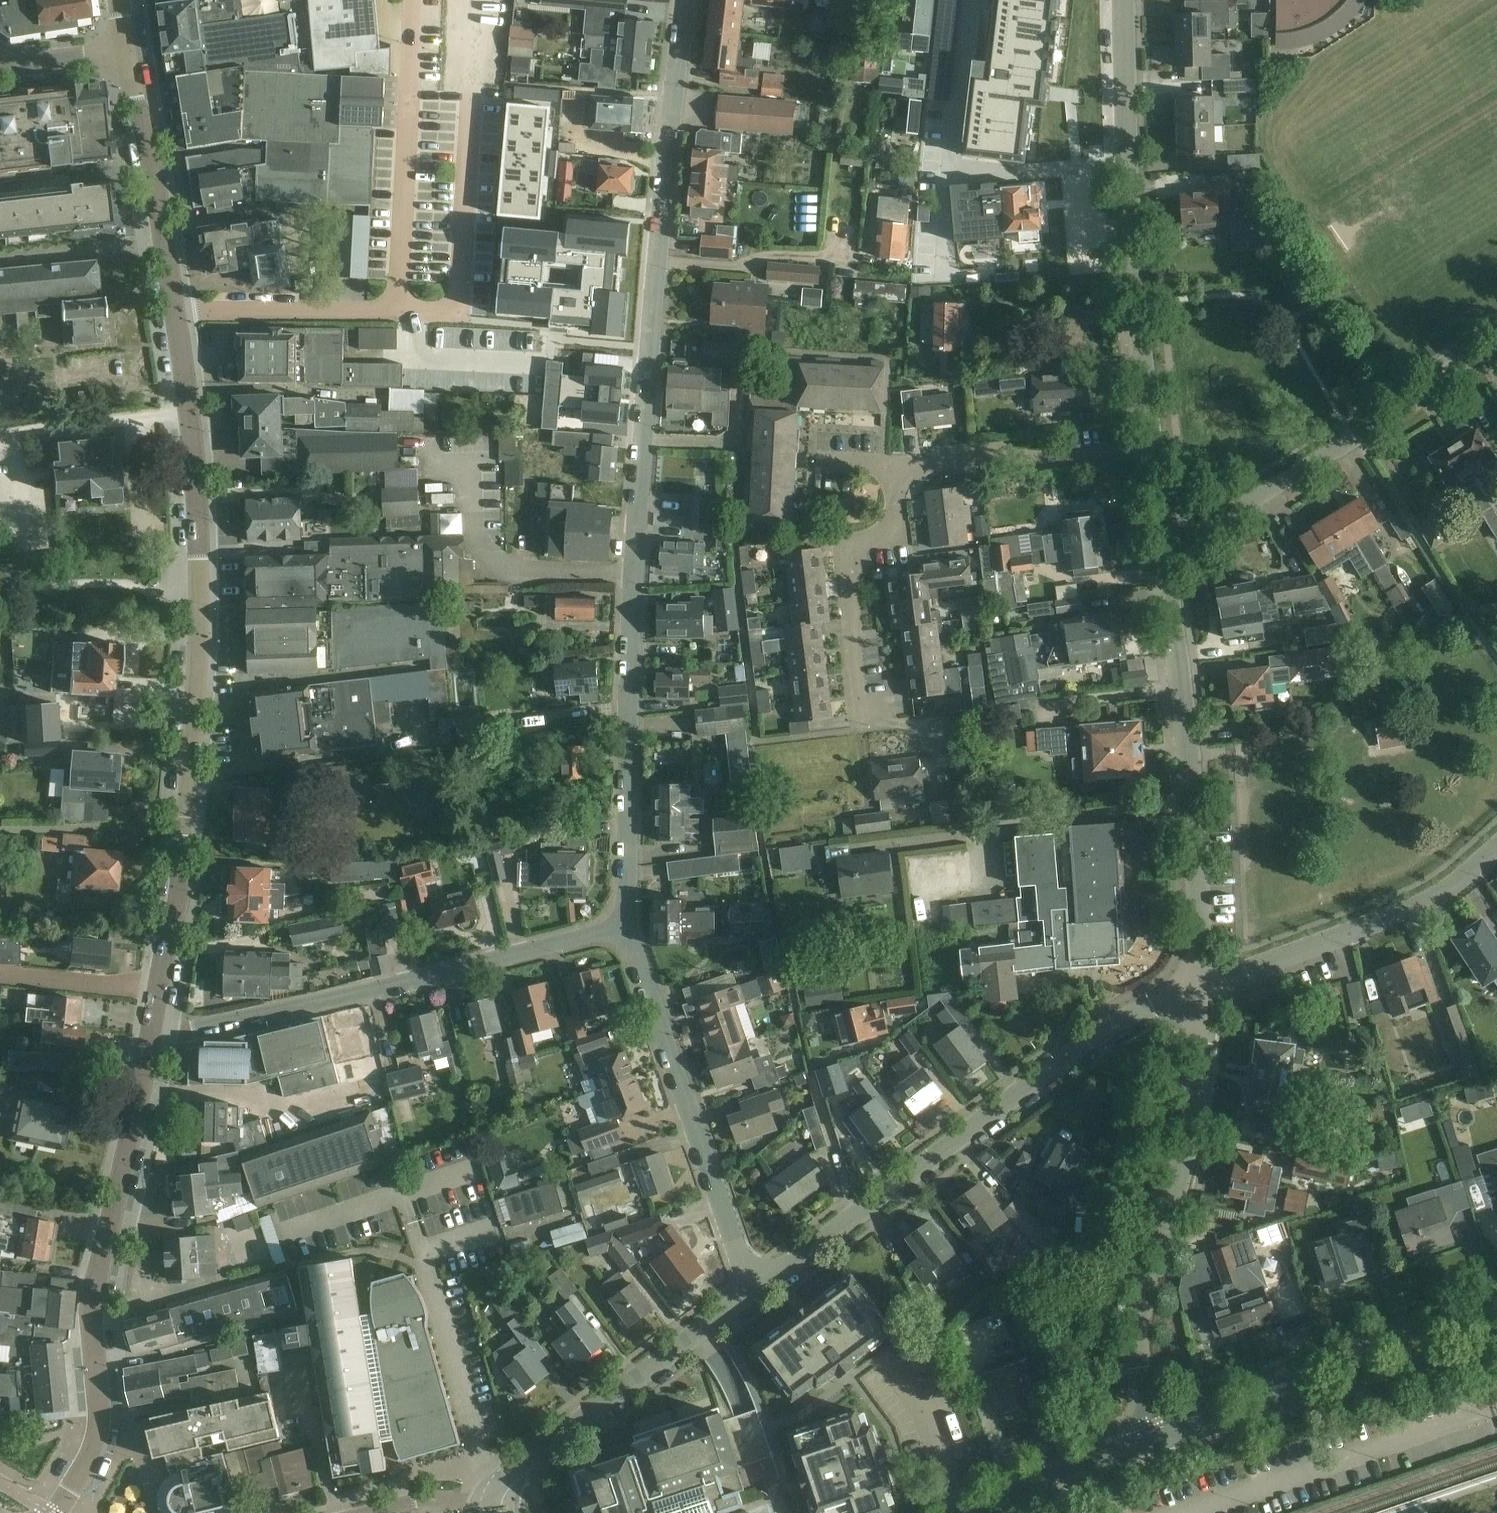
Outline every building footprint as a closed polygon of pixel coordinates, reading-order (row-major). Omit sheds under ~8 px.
[(87,0),(2,0),(0,0),(0,33),(6,37),(76,27),(75,19),(89,17),(87,0)] [(236,63),(237,67),(246,65),(246,71),(262,72),(303,73),(294,12),(224,21),(222,9),(224,9),(223,0),(162,0),(163,4),(159,5),(169,72),(236,63)] [(351,74),(392,75),(393,43),(392,43),(392,47),(381,48),(376,0),(310,0),(316,72),(351,73),(351,74)] [(639,40),(639,37),(653,39),(655,23),(642,21),(642,20),(640,19),(640,21),(625,20),(626,0),(573,0),(572,9),(594,11),(593,16),(589,16),(588,18),(586,20),(585,28),(587,31),(587,33),(619,37),(619,34),(625,34),(625,38),(639,40)] [(710,30),(740,34),(744,0),(714,0),(710,30)] [(753,4),(804,9),(804,0),(753,0),(753,4)] [(897,33),(913,35),(912,51),(929,53),(935,0),(901,0),(897,33)] [(984,4),(986,5),(977,82),(986,83),(983,111),(974,110),(972,137),(962,136),(961,153),(1018,157),(1022,118),(1036,118),(1038,99),(1043,99),(1044,88),(1047,89),(1053,18),(1043,16),(1044,0),(984,0),(984,4)] [(1203,14),(1177,14),(1177,41),(1212,40),(1212,25),(1231,24),(1230,0),(1203,0),(1203,14)] [(1279,32),(1276,32),(1276,34),(1279,33),(1294,32),(1308,29),(1322,23),(1334,14),(1337,18),(1347,9),(1354,0),(1279,0),(1279,32)] [(878,69),(880,33),(879,33),(880,21),(869,20),(868,31),(856,30),(853,67),(878,69)] [(512,25),(510,39),(510,45),(530,47),(531,26),(512,25)] [(737,50),(740,34),(710,30),(705,65),(721,67),(719,83),(757,88),(759,69),(756,69),(757,59),(742,57),(743,51),(737,50)] [(587,33),(584,33),(584,35),(586,35),(585,40),(586,40),(585,51),(592,52),(592,48),(604,50),(604,54),(637,57),(637,54),(651,55),(653,39),(639,37),(639,40),(625,38),(625,34),(619,34),(619,37),(587,33)] [(1232,80),(1232,54),(1213,54),(1212,40),(1177,41),(1178,67),(1199,67),(1199,81),(1221,80),(1232,80)] [(650,73),(651,55),(637,54),(637,57),(604,54),(604,50),(592,48),(592,52),(590,66),(581,65),(580,79),(600,81),(599,86),(614,87),(616,69),(650,73)] [(513,56),(511,73),(529,75),(531,58),(513,56)] [(344,76),(344,74),(303,73),(262,72),(246,71),(246,65),(237,67),(178,76),(188,150),(248,140),(269,141),(268,149),(267,163),(274,203),(371,206),(375,127),(342,125),(344,76)] [(762,95),(800,99),(800,100),(809,101),(810,93),(800,92),(800,90),(784,89),(786,76),(764,74),(762,95)] [(385,127),(387,77),(377,77),(344,76),(342,125),(375,127),(385,127)] [(904,80),(880,78),(879,93),(903,95),(904,80)] [(1253,94),(1253,80),(1232,80),(1221,80),(1221,95),(1253,94)] [(48,168),(111,160),(113,160),(113,155),(110,131),(108,114),(104,84),(60,89),(34,92),(16,94),(0,96),(0,173),(48,168)] [(561,91),(515,86),(514,98),(560,102),(561,91)] [(576,89),(564,88),(563,97),(575,98),(576,89)] [(599,96),(597,128),(626,130),(625,141),(643,142),(644,132),(645,132),(646,116),(648,100),(618,97),(599,96)] [(806,105),(792,104),(721,97),(718,128),(789,134),(790,127),(804,129),(806,105)] [(1174,126),(1214,126),(1214,97),(1178,98),(1179,111),(1174,111),(1174,126)] [(918,133),(922,101),(901,98),(898,131),(918,133)] [(499,215),(541,219),(551,108),(509,104),(508,123),(512,123),(511,136),(506,135),(505,149),(510,149),(508,171),(503,171),(502,185),(506,185),(505,197),(501,197),(499,215)] [(560,125),(559,152),(569,153),(571,125),(560,125)] [(1214,126),(1174,126),(1175,142),(1180,142),(1180,154),(1215,153),(1214,126)] [(698,150),(695,149),(695,150),(690,155),(689,161),(694,166),(693,171),(705,173),(705,178),(728,180),(738,181),(739,166),(723,165),(725,152),(740,154),(742,135),(700,131),(698,150)] [(187,158),(190,175),(240,167),(267,163),(268,149),(248,148),(187,158)] [(552,150),(549,177),(556,177),(558,151),(552,150)] [(1259,154),(1228,156),(1229,170),(1260,168),(1259,154)] [(599,174),(598,189),(631,192),(633,167),(619,166),(619,161),(601,159),(600,162),(585,160),(584,172),(599,174)] [(560,170),(574,171),(574,162),(560,161),(560,170)] [(207,208),(208,214),(257,206),(257,203),(274,203),(267,163),(240,167),(190,175),(195,207),(205,205),(206,208),(207,208)] [(705,173),(693,171),(692,189),(686,194),(686,200),(690,205),(690,206),(693,206),(692,216),(712,218),(713,208),(719,209),(721,192),(727,192),(728,180),(705,178),(705,173)] [(110,181),(107,182),(0,197),(0,244),(116,231),(110,181)] [(982,192),(968,193),(967,185),(950,186),(955,243),(1005,239),(1005,234),(1019,232),(1020,243),(1039,241),(1038,230),(1041,230),(1044,227),(1043,214),(1039,210),(1034,211),(1033,203),(1038,203),(1042,199),(1041,190),(1038,187),(998,191),(982,192)] [(1232,215),(1232,201),(1231,187),(1195,190),(1196,194),(1183,195),(1185,222),(1194,222),(1195,227),(1232,224),(1234,251),(1258,249),(1255,213),(1232,215)] [(904,260),(907,227),(909,217),(914,217),(916,204),(917,192),(902,190),(899,219),(882,217),(878,257),(904,260)] [(918,206),(918,214),(930,214),(930,206),(918,206)] [(422,234),(450,234),(450,212),(422,212),(422,234)] [(624,277),(629,216),(570,212),(570,228),(506,223),(497,334),(549,340),(548,347),(590,352),(590,355),(622,358),(626,316),(616,315),(619,277),(624,277)] [(930,214),(918,214),(917,222),(929,222),(930,214)] [(368,279),(371,217),(339,215),(336,277),(368,279)] [(259,221),(231,225),(231,224),(200,228),(204,250),(205,250),(209,273),(213,273),(256,267),(258,284),(257,284),(257,285),(290,285),(290,284),(286,261),(280,219),(259,222),(259,221)] [(705,239),(703,259),(734,261),(735,241),(705,239)] [(767,280),(818,285),(820,266),(768,262),(767,280)] [(11,270),(12,272),(18,338),(28,337),(26,316),(36,314),(35,308),(104,302),(103,300),(99,300),(96,263),(11,270)] [(4,317),(6,339),(18,338),(12,272),(0,273),(0,317),(4,317)] [(1007,273),(1008,281),(1019,280),(1019,272),(1007,273)] [(1007,273),(996,274),(996,282),(1008,281),(1007,273)] [(868,310),(868,300),(905,303),(907,286),(856,281),(854,299),(856,299),(855,308),(868,310)] [(733,283),(733,287),(716,286),(716,290),(711,294),(710,304),(765,309),(768,286),(733,283)] [(809,288),(808,305),(822,306),(823,289),(809,288)] [(923,304),(923,315),(921,343),(936,344),(935,360),(942,360),(941,375),(953,375),(955,341),(960,341),(964,339),(965,321),(961,317),(961,302),(933,301),(933,305),(923,304)] [(105,319),(104,302),(35,308),(36,314),(36,320),(54,319),(62,314),(65,349),(104,345),(101,320),(105,319)] [(713,323),(738,325),(737,333),(763,335),(765,309),(710,304),(710,314),(713,318),(713,323)] [(403,364),(344,364),(344,329),(283,328),(283,327),(271,327),(271,328),(252,328),(252,334),(238,334),(238,351),(240,351),(240,384),(299,384),(299,382),(344,383),(343,386),(403,387),(403,364)] [(359,350),(397,350),(398,329),(360,329),(359,350)] [(770,332),(769,343),(783,345),(784,333),(770,332)] [(509,338),(508,384),(535,385),(536,339),(509,338)] [(730,357),(730,343),(705,341),(704,356),(730,357)] [(786,357),(784,392),(790,392),(789,406),(796,407),(823,408),(826,359),(821,358),(820,364),(798,363),(798,357),(786,357)] [(720,391),(722,370),(688,368),(688,362),(686,360),(674,359),(671,362),(670,389),(703,391),(720,392),(720,391)] [(823,408),(851,410),(854,366),(832,365),(832,359),(826,359),(823,408)] [(876,368),(854,366),(851,410),(879,412),(882,362),(876,361),(876,368)] [(560,390),(617,395),(618,386),(621,386),(622,368),(587,365),(586,376),(561,374),(561,377),(560,388),(560,390)] [(997,375),(997,377),(984,379),(986,396),(998,394),(998,399),(1031,396),(1033,417),(1070,414),(1069,407),(1086,405),(1084,376),(1057,378),(1057,370),(997,375)] [(552,387),(560,388),(561,377),(552,376),(552,387)] [(546,386),(543,420),(553,421),(557,421),(560,388),(552,387),(546,386)] [(228,418),(240,418),(280,417),(280,414),(296,414),(296,424),(314,424),(315,422),(316,428),(346,427),(346,432),(360,432),(397,433),(397,432),(437,432),(437,421),(424,421),(424,417),(414,417),(414,414),(424,414),(423,412),(437,412),(438,394),(424,394),(425,390),(390,389),(390,412),(382,411),(382,405),(345,405),(346,403),(314,398),(284,399),(284,396),(235,397),(235,395),(228,395),(228,418)] [(686,411),(701,412),(703,391),(670,389),(668,410),(669,410),(668,420),(686,421),(686,411)] [(57,405),(70,404),(68,390),(56,391),(57,405)] [(582,419),(617,422),(619,403),(616,402),(617,395),(560,390),(558,405),(583,408),(582,419)] [(790,392),(784,392),(748,390),(747,409),(753,410),(752,432),(746,431),(746,438),(795,441),(797,414),(795,414),(796,407),(789,406),(790,392)] [(949,394),(919,398),(918,390),(899,393),(902,415),(913,414),(915,427),(952,423),(949,394)] [(713,425),(726,426),(728,391),(720,391),(720,392),(703,391),(701,412),(714,413),(713,425)] [(280,429),(280,417),(240,418),(241,429),(257,429),(280,429)] [(543,420),(542,428),(552,429),(553,421),(543,420)] [(360,432),(346,432),(329,431),(292,429),(284,429),(280,429),(257,429),(241,429),(241,459),(262,458),(262,475),(384,471),(399,470),(397,433),(360,432)] [(1453,445),(1493,506),(1496,503),(1496,492),(1495,490),(1496,489),(1496,460),(1495,457),(1493,458),(1476,431),(1473,432),(1471,429),(1462,435),(1464,439),(1453,445)] [(515,460),(515,442),(515,430),(500,431),(500,461),(515,460)] [(556,432),(555,443),(566,444),(565,452),(587,454),(585,479),(615,482),(618,450),(613,449),(614,437),(556,432)] [(794,468),(795,441),(746,438),(745,444),(752,444),(751,466),(794,468)] [(114,439),(56,444),(58,462),(52,463),(53,476),(118,470),(114,439)] [(1493,506),(1453,445),(1444,451),(1442,448),(1432,454),(1434,457),(1431,459),(1448,487),(1451,486),(1462,505),(1473,498),(1481,512),(1493,506)] [(418,459),(418,469),(439,469),(440,459),(418,459)] [(715,460),(703,459),(702,479),(714,480),(715,460)] [(540,481),(540,460),(532,460),(531,482),(529,483),(529,530),(548,530),(547,556),(608,561),(612,511),(573,508),(576,486),(551,484),(551,482),(540,481)] [(524,486),(523,461),(505,462),(506,486),(524,486)] [(743,487),(743,493),(792,495),(794,468),(751,466),(750,487),(743,487)] [(418,469),(399,470),(384,471),(385,489),(382,489),(384,518),(419,515),(418,487),(418,469)] [(118,470),(53,476),(55,494),(77,492),(77,498),(98,497),(100,506),(121,505),(118,470)] [(927,519),(969,514),(967,505),(962,506),(960,487),(924,492),(927,519)] [(790,524),(792,495),(743,493),(743,499),(749,499),(748,522),(790,524)] [(706,531),(707,515),(711,515),(712,498),(695,497),(693,530),(706,531)] [(1350,508),(1339,515),(1373,572),(1387,564),(1369,534),(1379,528),(1363,500),(1361,502),(1358,497),(1348,504),(1350,508)] [(250,524),(300,522),(299,499),(248,501),(250,524)] [(1431,550),(1451,538),(1432,507),(1412,519),(1431,550)] [(318,521),(334,520),(334,509),(317,510),(318,521)] [(1042,532),(1028,533),(1030,551),(1100,541),(1097,517),(1092,518),(1090,510),(1067,513),(1068,521),(1061,522),(1062,533),(1042,536),(1042,532)] [(430,514),(430,538),(331,541),(331,556),(248,559),(249,609),(329,607),(329,604),(441,601),(441,596),(461,595),(459,514),(430,514)] [(969,514),(927,519),(930,547),(967,542),(965,524),(970,524),(969,514)] [(1412,534),(1399,514),(1388,521),(1401,541),(1412,534)] [(1315,529),(1316,532),(1304,539),(1325,574),(1351,558),(1363,578),(1373,572),(1339,515),(1315,529)] [(300,522),(250,524),(250,542),(301,539),(300,522)] [(482,538),(478,547),(498,557),(502,549),(482,538)] [(1099,574),(1098,566),(1104,565),(1100,541),(1030,551),(1025,552),(1025,555),(1021,555),(1011,557),(1018,601),(1018,603),(1026,602),(1023,574),(1034,573),(1033,565),(1068,561),(1069,569),(1074,569),(1075,577),(1099,574)] [(661,566),(692,568),(703,569),(705,545),(663,542),(661,566)] [(995,567),(994,567),(995,579),(997,591),(999,604),(1018,601),(1011,557),(1021,555),(1020,543),(993,546),(995,567)] [(787,577),(823,573),(820,548),(784,553),(787,577)] [(921,574),(921,575),(924,574),(926,589),(936,587),(936,588),(970,583),(967,558),(919,564),(921,574)] [(513,562),(512,571),(534,573),(535,564),(513,562)] [(983,580),(995,579),(994,567),(981,568),(983,580)] [(744,583),(755,582),(754,570),(742,572),(744,583)] [(826,596),(823,573),(787,577),(790,601),(826,596)] [(921,575),(921,574),(884,579),(887,604),(927,599),(937,598),(936,588),(936,587),(926,589),(924,574),(921,575)] [(1218,590),(1222,614),(1278,604),(1275,589),(1257,592),(1255,582),(1254,582),(1253,575),(1237,578),(1239,586),(1218,590)] [(1275,589),(1278,604),(1278,605),(1325,597),(1314,577),(1274,584),(1275,589)] [(1344,600),(1332,577),(1319,583),(1331,607),(1344,600)] [(983,581),(985,593),(997,591),(995,579),(983,580),(983,581)] [(755,582),(744,583),(745,595),(757,593),(755,582)] [(734,589),(711,592),(715,625),(737,623),(734,589)] [(999,604),(997,591),(985,593),(987,605),(999,604)] [(526,607),(540,607),(540,606),(540,597),(540,596),(526,596),(526,607)] [(829,621),(826,596),(790,601),(793,624),(793,625),(818,622),(818,623),(829,621)] [(540,597),(540,606),(547,606),(547,615),(558,615),(558,619),(594,620),(594,617),(598,616),(598,608),(595,607),(595,598),(540,597)] [(1056,614),(1082,611),(1080,597),(1055,600),(1056,614)] [(692,604),(659,604),(658,637),(704,638),(704,598),(692,598),(692,604)] [(927,599),(887,604),(891,629),(901,628),(900,627),(936,622),(936,623),(941,622),(939,610),(929,612),(927,599)] [(431,670),(447,669),(441,603),(317,610),(249,611),(250,673),(318,672),(430,659),(431,670)] [(1278,605),(1278,604),(1222,614),(1226,639),(1247,635),(1249,644),(1264,641),(1263,632),(1264,632),(1263,624),(1280,621),(1278,605)] [(1052,647),(1123,635),(1119,614),(1112,615),(1112,614),(1064,621),(1066,630),(1030,636),(1030,633),(989,640),(992,654),(1051,644),(1052,647)] [(760,617),(748,619),(749,630),(761,628),(760,617)] [(975,618),(963,620),(964,631),(976,630),(975,618)] [(821,646),(818,623),(818,622),(793,625),(793,624),(783,625),(785,639),(751,644),(752,655),(764,653),(786,651),(821,646)] [(900,627),(901,628),(904,651),(939,647),(938,633),(942,633),(941,622),(936,623),(936,622),(900,627)] [(1338,641),(1335,626),(1306,632),(1308,647),(1338,641)] [(1126,655),(1123,635),(1052,647),(1051,644),(992,654),(992,655),(988,656),(997,704),(1041,698),(1037,671),(1120,658),(1119,656),(1126,655)] [(68,693),(89,695),(88,706),(107,707),(108,696),(112,696),(113,676),(120,676),(122,646),(54,641),(51,676),(55,676),(54,688),(68,689),(68,693)] [(786,651),(789,674),(824,670),(821,646),(786,651)] [(939,647),(904,651),(907,675),(942,670),(939,647)] [(1271,699),(1269,686),(1304,682),(1303,674),(1335,670),(1332,650),(1301,653),(1301,655),(1285,657),(1285,658),(1271,659),(1272,669),(1230,674),(1233,704),(1254,701),(1255,710),(1270,709),(1269,699),(1271,699)] [(764,653),(752,655),(754,666),(765,665),(764,653)] [(970,666),(982,665),(981,653),(968,655),(970,666)] [(596,662),(555,666),(558,696),(580,694),(581,703),(598,701),(597,693),(599,693),(596,662)] [(982,665),(970,666),(968,667),(970,688),(984,687),(982,665)] [(942,670),(907,675),(910,699),(962,693),(959,668),(942,670)] [(448,669),(447,669),(431,670),(428,671),(430,696),(433,721),(453,719),(448,669)] [(711,669),(703,669),(674,669),(674,675),(659,675),(659,699),(691,699),(691,682),(711,682),(711,669)] [(828,693),(824,670),(789,674),(792,698),(828,693)] [(430,696),(428,671),(371,678),(250,692),(253,710),(251,710),(255,743),(257,743),(259,759),(379,745),(377,725),(391,723),(389,701),(430,696)] [(747,686),(741,686),(719,688),(720,705),(749,702),(747,686)] [(758,703),(770,701),(769,690),(757,691),(758,703)] [(831,718),(828,693),(792,698),(796,722),(831,718)] [(12,696),(0,696),(0,733),(13,733),(12,696)] [(770,701),(758,703),(760,714),(771,712),(770,701)] [(24,743),(58,741),(55,705),(22,708),(24,743)] [(743,707),(699,712),(702,737),(729,734),(737,818),(715,819),(717,845),(717,855),(758,850),(757,842),(755,817),(756,817),(743,707)] [(457,742),(483,739),(480,712),(454,716),(457,742)] [(1374,718),(1377,729),(1381,750),(1405,745),(1399,713),(1374,718)] [(1067,752),(1084,751),(1086,780),(1144,776),(1140,723),(1065,728),(1065,727),(1036,729),(1038,752),(1051,751),(1051,756),(1067,754),(1067,752)] [(442,727),(443,743),(453,742),(452,726),(442,727)] [(1006,736),(984,736),(983,762),(1005,763),(1006,736)] [(20,756),(59,754),(58,742),(19,744),(20,756)] [(585,747),(555,748),(556,765),(564,764),(565,780),(586,779),(585,747)] [(105,821),(105,818),(106,805),(103,804),(104,789),(114,789),(117,759),(65,754),(59,819),(105,821)] [(42,785),(54,785),(55,757),(43,757),(42,785)] [(925,803),(924,794),(919,758),(895,761),(901,809),(906,808),(906,805),(925,803)] [(881,811),(901,809),(895,761),(871,764),(876,800),(880,799),(881,811)] [(373,765),(375,785),(394,783),(391,762),(373,765)] [(367,776),(348,779),(347,767),(322,771),(325,795),(369,789),(367,776)] [(658,801),(658,813),(691,813),(704,813),(704,798),(691,799),(691,786),(658,786),(658,790),(655,793),(655,798),(658,801)] [(235,840),(274,843),(275,831),(293,833),(296,798),(277,796),(278,792),(239,789),(235,840)] [(929,803),(934,825),(964,819),(959,797),(929,803)] [(858,835),(891,830),(888,811),(855,816),(858,835)] [(691,813),(658,813),(658,826),(656,828),(656,834),(658,836),(658,840),(691,840),(691,833),(695,833),(695,834),(699,834),(699,820),(691,820),(691,813)] [(587,836),(584,824),(568,827),(571,839),(587,836)] [(1122,964),(1121,958),(1126,954),(1131,948),(1139,934),(1140,926),(1140,918),(1137,910),(1133,903),(1127,896),(1124,890),(1122,884),(1117,824),(1071,827),(1071,829),(1057,829),(1058,836),(1042,837),(1041,836),(1025,838),(1025,837),(1015,837),(1019,887),(1020,886),(1021,897),(971,900),(973,926),(1017,922),(1020,946),(1014,946),(1014,945),(978,948),(981,978),(984,978),(987,1002),(1016,998),(1014,975),(1018,975),(1018,973),(1122,964)] [(118,855),(89,853),(91,837),(62,834),(61,840),(42,837),(40,851),(62,853),(62,850),(73,851),(70,885),(114,890),(118,855)] [(810,859),(808,844),(790,846),(792,862),(810,859)] [(520,886),(568,886),(569,848),(560,848),(560,845),(543,845),(543,865),(521,864),(520,886)] [(569,848),(568,886),(569,886),(569,898),(587,898),(587,886),(588,886),(588,853),(576,853),(576,848),(569,848)] [(741,869),(739,852),(692,858),(694,875),(741,869)] [(887,853),(827,861),(828,874),(840,872),(844,897),(892,890),(887,853)] [(495,881),(508,878),(503,855),(490,858),(495,881)] [(395,862),(330,863),(331,881),(353,881),(354,884),(363,884),(363,881),(373,880),(373,879),(390,879),(390,883),(399,883),(395,862)] [(434,879),(430,862),(399,869),(404,888),(411,886),(416,904),(429,901),(424,882),(434,879)] [(231,895),(285,896),(286,883),(271,883),(272,869),(233,868),(233,874),(224,873),(223,888),(232,889),(231,895)] [(471,890),(433,899),(440,927),(458,922),(459,927),(468,931),(473,930),(477,920),(476,917),(478,917),(471,890)] [(285,910),(285,896),(231,895),(231,902),(222,902),(222,917),(230,917),(230,921),(269,923),(270,909),(285,910)] [(719,908),(687,908),(687,901),(652,901),(652,923),(719,923),(719,908)] [(382,905),(389,939),(403,936),(395,902),(382,905)] [(961,926),(958,903),(942,904),(945,928),(961,926)] [(719,923),(730,923),(757,923),(757,908),(719,908),(719,923)] [(289,926),(293,947),(346,936),(342,915),(289,926)] [(1455,939),(1484,984),(1496,975),(1496,944),(1482,922),(1469,930),(1467,926),(1457,933),(1459,937),(1455,939)] [(719,923),(652,923),(652,945),(687,944),(687,937),(719,937),(719,936),(719,923)] [(719,923),(719,936),(730,936),(730,923),(719,923)] [(20,964),(20,936),(4,937),(4,964),(20,964)] [(106,941),(66,940),(64,970),(103,975),(106,941)] [(981,978),(978,948),(960,950),(964,980),(981,978)] [(219,974),(302,977),(303,964),(291,964),(291,963),(273,962),(273,954),(227,952),(227,954),(220,953),(219,974)] [(373,977),(393,972),(388,954),(368,959),(373,977)] [(1415,958),(1387,968),(1376,972),(1392,1014),(1434,999),(1426,976),(1421,978),(1415,958)] [(784,972),(780,960),(763,966),(767,978),(779,974),(784,972)] [(596,971),(569,979),(579,1014),(566,1018),(572,1039),(587,1035),(582,1019),(608,1012),(596,971)] [(302,989),(302,977),(219,974),(218,995),(226,995),(226,996),(271,998),(272,989),(291,990),(291,988),(302,989)] [(779,974),(767,978),(758,981),(764,996),(785,989),(779,974)] [(544,985),(518,992),(527,1028),(514,1031),(521,1056),(535,1052),(530,1033),(555,1026),(544,985)] [(804,988),(807,1006),(825,1004),(823,986),(804,988)] [(714,1015),(735,1008),(746,1004),(740,987),(702,1000),(707,1013),(713,1011),(714,1015)] [(967,1017),(950,994),(941,1001),(958,1024),(967,1017)] [(42,1022),(76,1026),(79,1000),(45,997),(44,1007),(26,1006),(24,1021),(34,1022),(42,1022)] [(492,999),(479,1002),(478,1000),(472,1002),(472,1004),(467,1005),(476,1038),(501,1032),(492,999)] [(888,1016),(909,1014),(907,999),(886,1002),(888,1016)] [(1380,1000),(1368,1004),(1372,1016),(1385,1011),(1380,1000)] [(832,1014),(840,1046),(878,1036),(878,1035),(888,1033),(880,1002),(832,1014)] [(1470,1042),(1457,1005),(1439,1011),(1452,1048),(1470,1042)] [(371,1006),(330,1014),(341,1060),(382,1050),(371,1006)] [(707,1038),(712,1052),(718,1050),(718,1051),(746,1042),(735,1008),(714,1015),(713,1011),(707,1013),(701,1015),(708,1034),(712,1033),(713,1036),(707,1038)] [(448,1041),(442,1042),(434,1013),(421,1017),(419,1015),(414,1017),(413,1019),(408,1020),(417,1053),(418,1053),(420,1058),(425,1061),(434,1058),(434,1060),(452,1055),(448,1041)] [(206,1044),(195,1047),(188,1049),(188,1050),(190,1049),(189,1085),(190,1085),(190,1084),(206,1085),(206,1083),(248,1084),(248,1083),(334,1063),(323,1016),(322,1016),(219,1041),(206,1041),(206,1044)] [(34,1022),(31,1052),(39,1052),(70,1056),(71,1055),(78,1056),(82,1054),(82,1048),(79,1045),(82,1026),(76,1026),(42,1022),(34,1022)] [(961,1028),(935,1047),(960,1080),(986,1061),(961,1028)] [(921,1048),(909,1031),(899,1039),(911,1055),(921,1048)] [(605,1032),(578,1041),(581,1052),(609,1043),(605,1032)] [(1259,1063),(1258,1073),(1272,1074),(1272,1081),(1288,1083),(1290,1066),(1302,1067),(1304,1053),(1292,1051),(1293,1049),(1288,1049),(1289,1037),(1278,1036),(1276,1047),(1258,1045),(1258,1048),(1254,1047),(1253,1059),(1256,1060),(1255,1062),(1259,1063)] [(501,1040),(506,1061),(518,1058),(513,1037),(501,1040)] [(719,1087),(751,1077),(756,1090),(780,1081),(779,1079),(787,1076),(784,1065),(776,1068),(771,1054),(752,1060),(746,1042),(718,1051),(718,1050),(712,1052),(708,1054),(719,1087)] [(71,1058),(70,1056),(39,1052),(31,1052),(7,1050),(6,1066),(23,1068),(24,1065),(43,1067),(43,1066),(70,1068),(71,1058)] [(587,1095),(636,1077),(626,1052),(581,1068),(586,1080),(582,1082),(587,1095)] [(924,1070),(921,1072),(909,1057),(896,1067),(907,1083),(899,1090),(916,1112),(941,1093),(924,1070)] [(507,1064),(512,1087),(524,1084),(519,1062),(507,1064)] [(279,1078),(284,1097),(339,1083),(334,1063),(279,1078)] [(849,1090),(839,1063),(815,1071),(824,1099),(849,1090)] [(427,1092),(420,1066),(389,1074),(396,1100),(427,1092)] [(1272,1074),(1258,1073),(1255,1091),(1253,1090),(1252,1093),(1249,1093),(1247,1105),(1250,1106),(1250,1108),(1284,1113),(1288,1083),(1272,1081),(1272,1074)] [(587,1095),(579,1098),(582,1106),(588,1110),(595,1107),(602,1124),(617,1118),(617,1119),(647,1108),(636,1077),(587,1095)] [(1299,1089),(1311,1091),(1312,1079),(1300,1078),(1299,1089)] [(1322,1093),(1324,1081),(1312,1079),(1311,1091),(1322,1093)] [(888,1139),(885,1135),(896,1127),(885,1112),(889,1109),(868,1080),(858,1087),(870,1103),(845,1122),(857,1139),(865,1133),(873,1144),(876,1142),(879,1146),(888,1139)] [(1468,1102),(1478,1100),(1477,1093),(1492,1090),(1490,1081),(1476,1084),(1465,1090),(1468,1102)] [(386,1105),(395,1103),(391,1090),(383,1092),(386,1105)] [(60,1147),(60,1146),(70,1103),(19,1092),(9,1136),(60,1147)] [(777,1092),(759,1098),(762,1108),(730,1118),(738,1142),(776,1130),(770,1112),(783,1108),(777,1092)] [(350,1101),(353,1108),(363,1105),(360,1098),(350,1101)] [(1416,1104),(1420,1119),(1434,1114),(1430,1100),(1416,1104)] [(239,1156),(268,1147),(265,1134),(261,1119),(239,1126),(239,1107),(229,1106),(229,1102),(188,1101),(187,1128),(200,1128),(200,1141),(234,1142),(237,1151),(239,1156)] [(361,1106),(363,1113),(373,1110),(370,1102),(361,1106)] [(353,1108),(355,1116),(363,1113),(361,1106),(353,1108)] [(828,1147),(815,1107),(803,1111),(817,1151),(828,1147)] [(371,1111),(268,1147),(239,1156),(237,1151),(201,1160),(202,1169),(165,1173),(171,1218),(215,1212),(218,1223),(403,1158),(385,1108),(372,1113),(371,1111)] [(602,1124),(581,1132),(588,1151),(624,1137),(617,1119),(617,1118),(602,1124)] [(1464,1138),(1451,1137),(1450,1153),(1463,1154),(1464,1138)] [(1067,1194),(1088,1157),(1056,1139),(1036,1176),(1067,1194)] [(1023,1158),(1029,1146),(1016,1140),(1010,1152),(1023,1158)] [(983,1163),(998,1169),(1003,1156),(988,1151),(983,1163)] [(1476,1159),(1489,1199),(1496,1197),(1496,1153),(1476,1159)] [(672,1189),(664,1168),(666,1167),(662,1154),(631,1165),(640,1188),(643,1187),(647,1198),(672,1189)] [(1237,1163),(1234,1178),(1279,1188),(1282,1170),(1262,1165),(1263,1159),(1241,1154),(1239,1163),(1237,1163)] [(1292,1174),(1347,1186),(1351,1167),(1297,1155),(1292,1174)] [(589,1166),(593,1177),(621,1167),(617,1156),(589,1166)] [(767,1186),(785,1211),(827,1180),(809,1156),(767,1186)] [(496,1193),(520,1185),(515,1169),(491,1176),(496,1193)] [(618,1171),(575,1185),(579,1196),(622,1182),(618,1171)] [(1275,1202),(1279,1188),(1234,1178),(1231,1194),(1249,1198),(1249,1201),(1265,1204),(1266,1200),(1275,1202)] [(1036,1202),(1029,1213),(1057,1229),(1069,1209),(1043,1194),(1044,1193),(1022,1180),(1016,1190),(1036,1202)] [(1435,1190),(1439,1201),(1397,1214),(1410,1257),(1452,1243),(1448,1229),(1457,1212),(1470,1207),(1461,1181),(1435,1190)] [(557,1184),(505,1200),(514,1230),(566,1214),(557,1184)] [(954,1204),(980,1239),(1005,1220),(979,1185),(954,1204)] [(1281,1208),(1278,1220),(1287,1221),(1320,1210),(1315,1195),(1288,1189),(1283,1209),(1281,1208)] [(53,1236),(55,1228),(49,1219),(35,1217),(35,1220),(9,1215),(12,1200),(0,1198),(0,1227),(53,1236)] [(1054,1235),(1029,1213),(1016,1198),(1003,1213),(1049,1255),(1052,1252),(1056,1255),(1062,1249),(1059,1246),(1061,1242),(1054,1235)] [(606,1232),(629,1225),(626,1215),(620,1217),(616,1206),(603,1210),(606,1221),(603,1222),(606,1232)] [(1363,1229),(1368,1245),(1383,1241),(1374,1214),(1336,1226),(1340,1237),(1309,1247),(1322,1289),(1365,1275),(1351,1233),(1363,1229)] [(661,1217),(617,1231),(627,1245),(659,1235),(657,1231),(665,1229),(661,1217)] [(549,1236),(582,1228),(579,1218),(547,1227),(549,1236)] [(906,1238),(920,1257),(910,1265),(925,1285),(936,1277),(940,1282),(963,1265),(931,1221),(906,1238)] [(0,1227),(0,1247),(14,1250),(13,1253),(45,1259),(46,1256),(50,1256),(51,1246),(48,1245),(49,1237),(53,1238),(53,1236),(0,1227)] [(674,1248),(654,1263),(676,1292),(703,1272),(689,1254),(692,1252),(673,1227),(663,1234),(674,1248)] [(613,1231),(585,1240),(590,1257),(608,1252),(624,1273),(637,1262),(613,1231)] [(200,1274),(217,1273),(214,1236),(166,1239),(169,1279),(200,1276),(200,1274)] [(1250,1239),(1235,1245),(1240,1261),(1226,1265),(1230,1277),(1227,1278),(1229,1285),(1232,1284),(1246,1328),(1271,1320),(1270,1317),(1274,1315),(1270,1303),(1266,1305),(1261,1289),(1247,1293),(1243,1280),(1242,1280),(1238,1269),(1258,1263),(1250,1239)] [(1222,1336),(1246,1328),(1232,1284),(1229,1285),(1227,1278),(1230,1277),(1226,1265),(1240,1261),(1235,1245),(1212,1252),(1223,1287),(1208,1292),(1212,1305),(1216,1319),(1209,1322),(1214,1337),(1221,1335),(1222,1336)] [(280,1347),(284,1346),(285,1350),(311,1345),(333,1478),(363,1474),(366,1474),(366,1473),(373,1472),(373,1473),(376,1472),(382,1470),(382,1471),(386,1470),(381,1443),(394,1441),(394,1445),(396,1449),(398,1454),(400,1459),(398,1460),(399,1462),(415,1458),(416,1453),(424,1454),(431,1453),(460,1445),(412,1276),(400,1279),(395,1281),(379,1285),(379,1286),(369,1289),(374,1308),(376,1310),(374,1312),(373,1315),(360,1317),(351,1259),(298,1268),(308,1325),(282,1330),(282,1331),(253,1335),(259,1373),(284,1369),(280,1347)] [(563,1269),(549,1279),(567,1302),(580,1292),(563,1269)] [(285,1271),(165,1304),(165,1308),(130,1318),(128,1319),(127,1321),(126,1324),(126,1327),(133,1354),(159,1347),(160,1353),(297,1316),(285,1271)] [(44,1319),(44,1323),(68,1326),(70,1291),(34,1287),(34,1276),(0,1272),(0,1314),(44,1319)] [(633,1284),(629,1287),(620,1275),(607,1285),(616,1297),(612,1300),(631,1326),(653,1309),(633,1284)] [(859,1276),(777,1332),(803,1373),(890,1320),(859,1276)] [(1182,1276),(1179,1290),(1182,1303),(1191,1301),(1189,1288),(1186,1276),(1182,1276)] [(573,1301),(559,1311),(574,1331),(555,1345),(572,1367),(581,1360),(583,1362),(604,1346),(586,1322),(587,1321),(573,1301)] [(0,1314),(0,1345),(15,1346),(16,1374),(17,1396),(18,1412),(22,1412),(23,1421),(63,1417),(62,1407),(63,1407),(57,1344),(67,1337),(68,1326),(44,1323),(44,1319),(0,1314)] [(543,1349),(530,1332),(518,1316),(508,1324),(518,1337),(503,1348),(494,1354),(499,1368),(501,1371),(509,1383),(508,1383),(518,1396),(547,1375),(533,1356),(543,1349)] [(1029,1343),(1035,1358),(1045,1354),(1040,1339),(1029,1343)] [(246,1342),(230,1346),(233,1358),(249,1354),(246,1342)] [(154,1385),(180,1379),(179,1375),(199,1371),(196,1352),(150,1362),(154,1385)] [(997,1402),(1000,1401),(1004,1412),(1036,1400),(1029,1380),(1036,1378),(1030,1360),(990,1373),(994,1385),(992,1386),(997,1402)] [(154,1385),(150,1362),(124,1367),(132,1406),(183,1396),(183,1392),(191,1391),(193,1402),(196,1402),(191,1377),(188,1378),(189,1382),(181,1383),(180,1379),(154,1385)] [(235,1368),(222,1371),(191,1377),(196,1402),(240,1392),(235,1368)] [(17,1396),(16,1374),(0,1373),(0,1394),(17,1396)] [(794,1416),(821,1512),(825,1512),(902,1491),(875,1391),(794,1416)] [(252,1397),(156,1418),(169,1463),(263,1439),(252,1397)] [(630,1455),(575,1473),(589,1512),(723,1512),(722,1511),(744,1504),(739,1491),(738,1491),(731,1470),(739,1468),(720,1413),(635,1441),(639,1454),(630,1456),(630,1455)] [(303,1449),(283,1454),(280,1441),(242,1452),(249,1476),(264,1472),(261,1461),(272,1458),(283,1495),(299,1491),(298,1487),(312,1483),(303,1449)] [(222,1452),(172,1464),(175,1474),(171,1476),(164,1482),(159,1491),(158,1500),(160,1509),(162,1512),(240,1512),(222,1452)]
